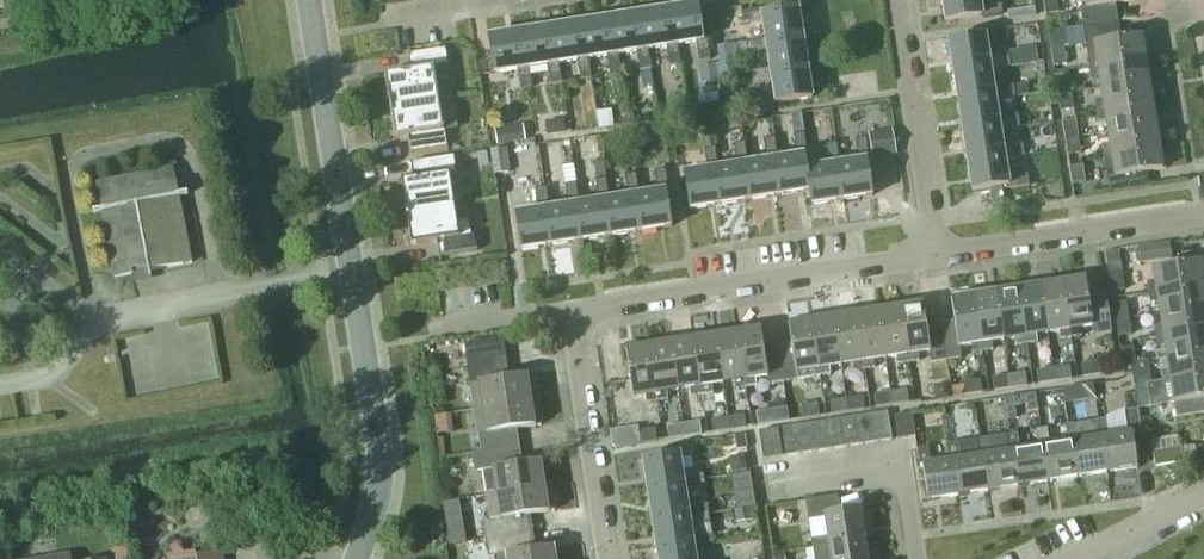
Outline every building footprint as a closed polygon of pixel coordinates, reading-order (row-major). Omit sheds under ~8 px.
[(979,0),(942,0),(945,20),(981,14),(981,18),(1002,15),(1000,5),(981,8),(979,0)] [(1056,0),(1043,0),(1045,14),(1058,13),(1056,0)] [(1090,24),(1116,20),(1114,5),(1138,1),(1138,0),(1086,0),(1087,9),(1090,24)] [(673,46),(677,45),(696,42),(699,61),(710,60),(707,39),(703,40),(697,4),(667,9),(673,46)] [(1036,17),(1035,7),(1007,10),(1009,20),(1036,17)] [(767,43),(803,37),(798,8),(763,13),(762,9),(741,13),(743,23),(763,20),(766,39),(767,43)] [(673,46),(667,9),(637,14),(643,50),(647,49),(666,47),(669,66),(680,64),(677,45),(673,46)] [(643,50),(637,14),(608,18),(613,54),(618,53),(637,50),(640,70),(651,68),(647,49),(643,50)] [(613,54),(608,18),(578,23),(583,59),(588,58),(607,55),(610,75),(621,73),(618,53),(613,54)] [(1116,20),(1090,24),(1093,43),(1095,56),(1087,57),(1088,67),(1142,59),(1140,45),(1145,44),(1144,36),(1120,39),(1116,20)] [(583,59),(578,23),(548,28),(553,63),(559,63),(578,60),(581,79),(591,78),(588,58),(583,59)] [(553,63),(548,28),(518,32),(524,68),(529,67),(548,64),(551,84),(562,82),(559,63),(553,63)] [(532,87),(529,67),(524,68),(518,32),(488,37),(494,73),(518,69),(521,88),(532,87)] [(989,66),(990,70),(1009,67),(1008,60),(1008,57),(988,60),(984,36),(948,42),(953,72),(989,66)] [(772,73),(808,67),(803,37),(767,43),(766,39),(747,42),(748,52),(749,54),(768,51),(771,67),(772,73)] [(1035,47),(1023,49),(1025,63),(1037,61),(1035,47)] [(1066,64),(1063,47),(1050,49),(1052,66),(1066,64)] [(390,106),(439,99),(434,67),(449,64),(446,48),(409,54),(411,70),(386,74),(390,106)] [(1142,59),(1088,67),(1090,77),(1098,76),(1100,88),(1150,80),(1149,73),(1144,73),(1142,59)] [(717,65),(704,67),(706,83),(719,81),(719,80),(717,65)] [(989,66),(953,72),(958,101),(995,96),(995,100),(1014,97),(1012,86),(993,89),(990,70),(989,66)] [(813,97),(808,67),(772,73),(771,67),(751,71),(752,74),(745,75),(746,84),(773,79),(776,103),(813,97)] [(651,68),(640,70),(642,86),(653,85),(651,68)] [(1056,94),(1070,92),(1068,76),(1054,78),(1056,94)] [(1152,88),(1150,80),(1100,88),(1101,99),(1094,100),(1095,111),(1149,103),(1147,89),(1152,88)] [(1073,108),(1070,92),(1056,94),(1059,110),(1073,108)] [(995,96),(958,101),(963,131),(999,125),(999,129),(1018,126),(1016,115),(998,118),(995,100),(995,96)] [(439,99),(390,106),(395,138),(408,136),(410,152),(448,146),(445,130),(444,130),(439,99)] [(1105,120),(1107,132),(1157,125),(1156,117),(1152,118),(1149,103),(1095,111),(1097,121),(1105,120)] [(773,159),(779,196),(809,191),(806,170),(804,156),(809,156),(802,116),(792,118),(795,137),(798,155),(778,158),(773,159)] [(548,134),(566,132),(565,119),(546,121),(548,134)] [(1060,122),(1063,139),(1077,137),(1075,120),(1060,122)] [(495,129),(498,145),(526,140),(524,125),(495,129)] [(999,125),(963,131),(967,161),(1004,155),(1004,159),(1022,156),(1021,144),(1002,147),(999,129),(999,125)] [(1102,156),(1156,148),(1154,133),(1158,133),(1157,125),(1107,132),(1108,143),(1100,144),(1102,156)] [(892,132),(867,136),(872,162),(896,158),(892,132)] [(1080,152),(1077,137),(1063,139),(1065,154),(1080,152)] [(743,164),(749,200),(779,196),(773,159),(778,158),(775,140),(765,142),(767,160),(748,163),(743,164)] [(836,165),(842,201),(873,196),(867,161),(871,160),(867,140),(856,142),(859,161),(841,164),(836,165)] [(714,168),(719,205),(749,200),(743,164),(748,163),(745,144),(735,146),(738,165),(719,167),(714,168)] [(830,166),(806,170),(809,191),(811,205),(842,201),(836,165),(841,164),(838,145),(827,146),(830,166)] [(495,174),(511,172),(507,148),(491,151),(495,174)] [(1158,162),(1156,148),(1102,156),(1103,167),(1111,165),(1113,177),(1164,170),(1162,162),(1158,162)] [(714,168),(719,167),(716,149),(705,151),(708,169),(684,173),(689,209),(719,205),(714,168)] [(407,212),(450,205),(446,175),(457,173),(455,155),(412,162),(414,178),(402,180),(407,212)] [(1004,155),(967,161),(972,191),(1007,185),(1008,189),(1027,186),(1026,174),(1007,177),(1004,159),(1004,155)] [(604,160),(594,162),(597,181),(607,179),(604,160)] [(574,165),(563,166),(566,185),(576,183),(574,165)] [(1084,182),(1082,165),(1067,167),(1069,183),(1084,182)] [(176,183),(173,168),(96,183),(101,210),(93,211),(93,213),(102,211),(115,277),(131,274),(133,284),(152,280),(150,271),(192,262),(179,196),(188,194),(188,193),(186,193),(184,181),(176,183)] [(635,196),(641,232),(671,228),(665,192),(669,191),(666,171),(655,172),(658,192),(639,195),(635,196)] [(605,200),(611,236),(641,232),(635,196),(639,195),(636,175),(625,176),(628,197),(610,199),(605,200)] [(575,204),(581,241),(611,236),(605,200),(610,199),(607,179),(597,181),(595,181),(598,201),(579,204),(575,204)] [(545,209),(551,245),(581,241),(575,204),(579,204),(576,183),(566,185),(569,205),(550,208),(545,209)] [(545,209),(550,208),(547,188),(535,190),(538,210),(515,213),(521,250),(551,245),(545,209)] [(450,205),(407,212),(412,244),(436,240),(439,256),(477,250),(474,234),(471,234),(469,220),(453,222),(450,205)] [(1173,259),(1170,241),(1138,246),(1141,265),(1173,259)] [(1119,250),(1106,252),(1109,275),(1122,273),(1119,250)] [(1145,284),(1147,293),(1201,285),(1199,270),(1203,269),(1202,261),(1151,270),(1153,282),(1145,284)] [(1123,291),(1120,275),(1107,277),(1110,293),(1123,291)] [(1076,282),(1061,284),(1070,339),(1081,337),(1079,329),(1091,327),(1092,327),(1094,334),(1112,332),(1106,295),(1087,298),(1087,294),(1084,276),(1075,278),(1076,282)] [(1060,340),(1070,339),(1061,284),(1047,286),(1047,282),(1038,284),(1047,334),(1058,332),(1060,340)] [(1032,289),(1017,291),(1026,346),(1027,346),(1029,357),(1038,355),(1035,336),(1047,334),(1038,284),(1031,285),(1032,289)] [(1147,293),(1148,304),(1156,303),(1158,314),(1203,307),(1203,299),(1201,285),(1147,293)] [(1002,289),(995,290),(1003,341),(1014,339),(1016,348),(1026,346),(1017,291),(1003,293),(1002,289)] [(988,295),(973,298),(982,353),(992,351),(991,343),(1003,341),(995,290),(988,291),(988,295)] [(972,354),(982,353),(973,298),(959,300),(959,296),(950,297),(954,322),(940,324),(946,361),(961,359),(959,348),(970,346),(972,354)] [(930,364),(946,361),(940,324),(926,327),(921,301),(914,302),(915,307),(900,310),(908,364),(918,362),(917,354),(928,352),(930,364)] [(1115,321),(1128,319),(1125,303),(1112,306),(1115,321)] [(885,307),(877,308),(886,360),(896,358),(898,366),(908,364),(900,310),(886,312),(885,307)] [(1158,314),(1160,327),(1152,328),(1154,338),(1203,330),(1203,307),(1158,314)] [(871,314),(855,316),(864,371),(874,369),(873,362),(886,360),(877,308),(870,309),(871,314)] [(841,314),(832,315),(841,366),(852,365),(853,372),(864,371),(855,316),(842,318),(841,314)] [(826,321),(812,323),(820,378),(830,376),(829,368),(841,366),(832,315),(825,316),(826,321)] [(1130,335),(1128,319),(1115,321),(1117,337),(1130,335)] [(820,378),(812,323),(797,326),(796,321),(788,322),(793,347),(778,350),(783,381),(797,379),(796,373),(808,371),(809,379),(820,378)] [(753,332),(737,335),(747,389),(758,387),(757,379),(768,377),(769,383),(783,381),(778,350),(764,352),(760,327),(752,328),(753,332)] [(1166,358),(1203,352),(1203,330),(1154,338),(1156,348),(1164,347),(1166,358)] [(714,334),(723,384),(734,383),(735,391),(747,389),(737,335),(723,337),(723,333),(714,334)] [(712,386),(723,384),(714,334),(708,335),(709,339),(694,342),(702,396),(713,394),(712,386)] [(494,340),(464,345),(471,385),(478,384),(482,409),(532,401),(528,375),(500,379),(498,363),(494,340)] [(671,341),(679,391),(690,389),(692,398),(702,396),(694,342),(679,344),(679,340),(671,341)] [(664,346),(650,349),(658,403),(668,401),(667,393),(679,391),(671,341),(663,342),(664,346)] [(658,403),(650,349),(634,351),(634,347),(626,348),(634,398),(646,396),(647,405),(658,403)] [(1119,349),(1122,365),(1133,363),(1135,363),(1132,347),(1119,349)] [(1166,358),(1168,370),(1159,372),(1161,381),(1203,375),(1203,352),(1166,358)] [(1147,361),(1135,363),(1133,363),(1136,379),(1150,377),(1147,361)] [(1100,375),(1098,362),(1081,365),(1084,378),(1100,375)] [(1068,367),(1053,370),(1055,383),(1071,380),(1068,367)] [(1040,385),(1055,383),(1053,370),(1037,372),(1040,385)] [(1025,374),(1009,377),(1011,389),(1027,386),(1025,374)] [(1161,381),(1134,385),(1135,393),(1138,409),(1150,407),(1148,399),(1164,396),(1164,393),(1171,391),(1176,418),(1203,413),(1203,410),(1202,398),(1203,398),(1203,375),(1161,381)] [(995,391),(1011,389),(1009,377),(993,379),(995,391)] [(982,393),(980,381),(964,383),(966,396),(982,393)] [(937,400),(952,398),(949,384),(934,386),(937,400)] [(1067,403),(1083,401),(1081,386),(1064,388),(1067,403)] [(906,389),(891,392),(893,405),(908,402),(906,389)] [(893,405),(891,392),(874,394),(876,408),(893,405)] [(862,396),(846,398),(849,412),(864,409),(862,396)] [(1005,398),(1007,408),(1020,406),(1018,396),(1005,398)] [(849,412),(846,398),(830,401),(832,414),(849,412)] [(482,409),(473,410),(477,435),(479,434),(482,452),(512,448),(509,430),(536,426),(542,425),(541,423),(539,408),(538,401),(532,401),(482,409)] [(819,416),(817,403),(801,406),(804,419),(819,416)] [(790,421),(788,408),(757,413),(759,426),(790,421)] [(1142,434),(1138,409),(1124,411),(1128,433),(1109,436),(1106,419),(1095,421),(1098,438),(1100,438),(1106,473),(1137,468),(1132,436),(1142,434)] [(887,413),(856,418),(860,445),(892,440),(887,413)] [(916,436),(912,413),(893,416),(898,440),(916,436)] [(744,415),(728,418),(730,430),(746,428),(744,415)] [(715,433),(730,430),(728,418),(713,420),(715,433)] [(840,420),(845,448),(860,445),(856,418),(840,420)] [(824,423),(829,450),(845,448),(840,420),(824,423)] [(1066,426),(1068,443),(1072,442),(1077,478),(1106,473),(1100,438),(1098,438),(1095,421),(1084,423),(1077,424),(1066,426)] [(700,422),(684,425),(685,437),(702,434),(700,422)] [(809,425),(813,452),(829,450),(824,423),(809,425)] [(685,437),(684,425),(668,427),(670,440),(685,437)] [(794,427),(798,455),(813,452),(809,425),(794,427)] [(778,430),(782,457),(798,455),(794,427),(778,430)] [(657,442),(656,429),(639,431),(641,444),(657,442)] [(1048,482),(1077,478),(1072,442),(1068,443),(1050,446),(1047,429),(1037,430),(1040,447),(1042,447),(1048,482)] [(763,460),(782,457),(778,430),(759,433),(763,460)] [(1017,433),(1006,435),(1009,452),(1012,452),(1017,487),(1048,482),(1042,447),(1040,447),(1020,450),(1017,433)] [(744,434),(735,436),(737,450),(747,448),(744,434)] [(989,492),(1017,487),(1012,452),(1009,452),(1006,435),(977,440),(979,457),(983,456),(989,492)] [(708,457),(725,453),(721,438),(704,443),(708,457)] [(947,444),(950,462),(953,461),(958,497),(989,492),(983,456),(979,457),(977,440),(966,442),(958,443),(947,444)] [(482,452),(472,454),(475,472),(482,471),(486,495),(489,495),(496,494),(546,486),(542,460),(514,465),(512,448),(482,452)] [(953,461),(950,462),(931,465),(928,448),(917,450),(920,467),(922,466),(928,502),(958,497),(953,461)] [(1170,450),(1153,453),(1155,466),(1172,463),(1170,450)] [(643,460),(648,490),(684,484),(685,489),(704,486),(703,475),(683,478),(679,454),(643,460)] [(736,458),(732,463),(733,472),(746,469),(744,456),(736,458)] [(684,484),(648,490),(652,520),(689,514),(689,519),(709,516),(707,504),(688,507),(685,489),(684,484)] [(492,520),(483,521),(486,539),(495,538),(525,534),(522,517),(550,512),(554,512),(554,509),(551,489),(550,485),(546,486),(496,494),(489,495),(492,520)] [(838,496),(805,501),(808,520),(824,518),(827,537),(811,540),(812,550),(829,547),(828,544),(864,539),(859,509),(840,512),(838,496)] [(754,508),(738,510),(741,523),(757,520),(754,508)] [(652,520),(657,549),(693,544),(694,548),(713,545),(711,534),(692,537),(689,519),(689,514),(652,520)] [(486,539),(489,558),(494,557),(495,558),(558,558),(556,546),(527,551),(525,534),(495,538),(486,539)] [(812,550),(814,558),(867,558),(864,539),(828,544),(829,547),(812,550)] [(694,548),(693,544),(657,549),(659,558),(696,558),(694,548)] [(785,551),(773,552),(774,558),(786,558),(785,551)]
